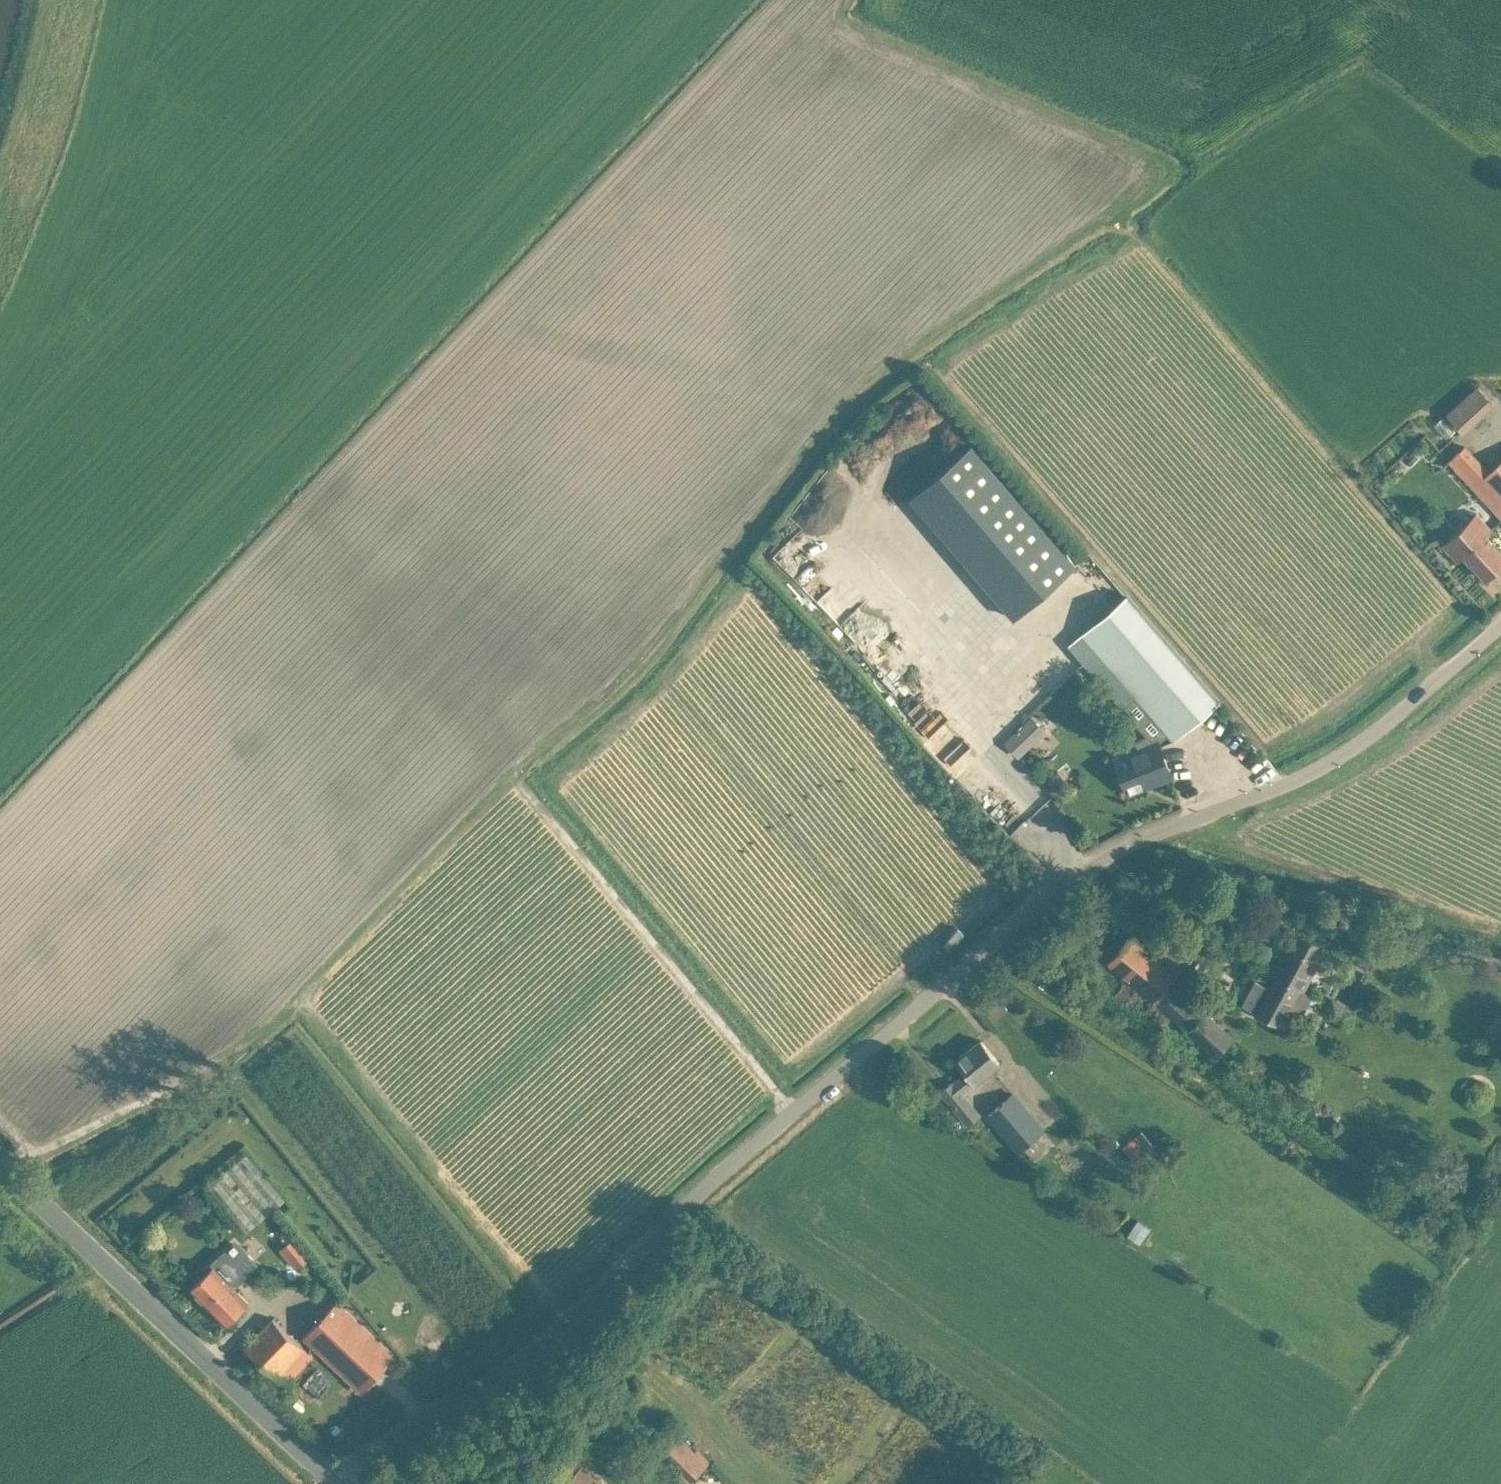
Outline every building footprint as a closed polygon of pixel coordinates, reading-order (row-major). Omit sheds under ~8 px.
[(1485,387),(1453,416),(1466,431),(1498,401),(1485,387)] [(972,443),(909,497),(1014,618),(1076,563),(972,443)] [(1447,458),(1500,516),(1500,455),(1486,469),(1463,444),(1447,458)] [(1492,528),(1477,512),(1463,525),(1443,544),(1458,560),(1464,554),(1486,578),(1500,564),(1500,551),(1486,535),(1492,528)] [(1084,634),(1071,646),(1123,706),(1135,695),(1174,740),(1220,700),(1128,593),(1082,632),(1084,634)] [(880,662),(898,642),(885,630),(867,651),(880,662)] [(1045,810),(934,696),(911,719),(936,746),(933,749),(1017,837),(1045,810)] [(1032,715),(1004,741),(1018,756),(1047,730),(1032,715)] [(1130,752),(1115,758),(1128,790),(1152,780),(1153,783),(1172,775),(1158,740),(1147,745),(1143,736),(1126,742),(1130,752)] [(1058,770),(1046,780),(1057,793),(1069,783),(1058,770)] [(1255,978),(1242,1003),(1257,1011),(1274,1021),(1280,1024),(1300,988),(1303,990),(1327,947),(1313,939),(1295,929),(1271,973),(1276,975),(1270,986),(1255,978)] [(1156,1000),(1194,953),(1174,937),(1157,957),(1129,934),(1108,960),(1156,1000)] [(1360,949),(1354,961),(1366,968),(1373,957),(1360,949)] [(1154,1007),(1165,1017),(1169,1013),(1186,1028),(1205,1009),(1175,981),(1154,1007)] [(1125,982),(1116,994),(1124,1001),(1133,989),(1125,982)] [(1352,1027),(1361,1013),(1340,999),(1330,1013),(1352,1027)] [(1213,1058),(1233,1036),(1206,1010),(1186,1032),(1213,1058)] [(953,1081),(941,1091),(957,1110),(969,1100),(962,1092),(999,1061),(981,1039),(956,1060),(966,1072),(953,1082),(953,1081)] [(1028,1143),(1044,1130),(1013,1093),(988,1114),(1019,1151),(1021,1149),(1028,1143)] [(1141,1131),(1123,1146),(1134,1160),(1152,1145),(1141,1131)] [(1028,1143),(1021,1149),(1027,1156),(1034,1150),(1028,1143)] [(285,1198),(246,1151),(206,1184),(245,1231),(285,1198)] [(1137,1219),(1128,1234),(1140,1242),(1149,1226),(1137,1219)] [(205,1273),(191,1287),(226,1323),(240,1309),(249,1301),(234,1286),(259,1262),(235,1237),(210,1261),(214,1265),(205,1273)] [(306,1240),(289,1248),(300,1272),(317,1264),(306,1240)] [(337,1300),(304,1335),(362,1390),(395,1355),(337,1300)] [(274,1317),(246,1346),(285,1383),(313,1355),(274,1317)] [(698,1448),(694,1452),(675,1434),(661,1449),(692,1479),(710,1460),(698,1448)] [(587,1483),(596,1474),(579,1458),(586,1451),(573,1438),(551,1460),(570,1478),(565,1483),(588,1483),(587,1483)]
